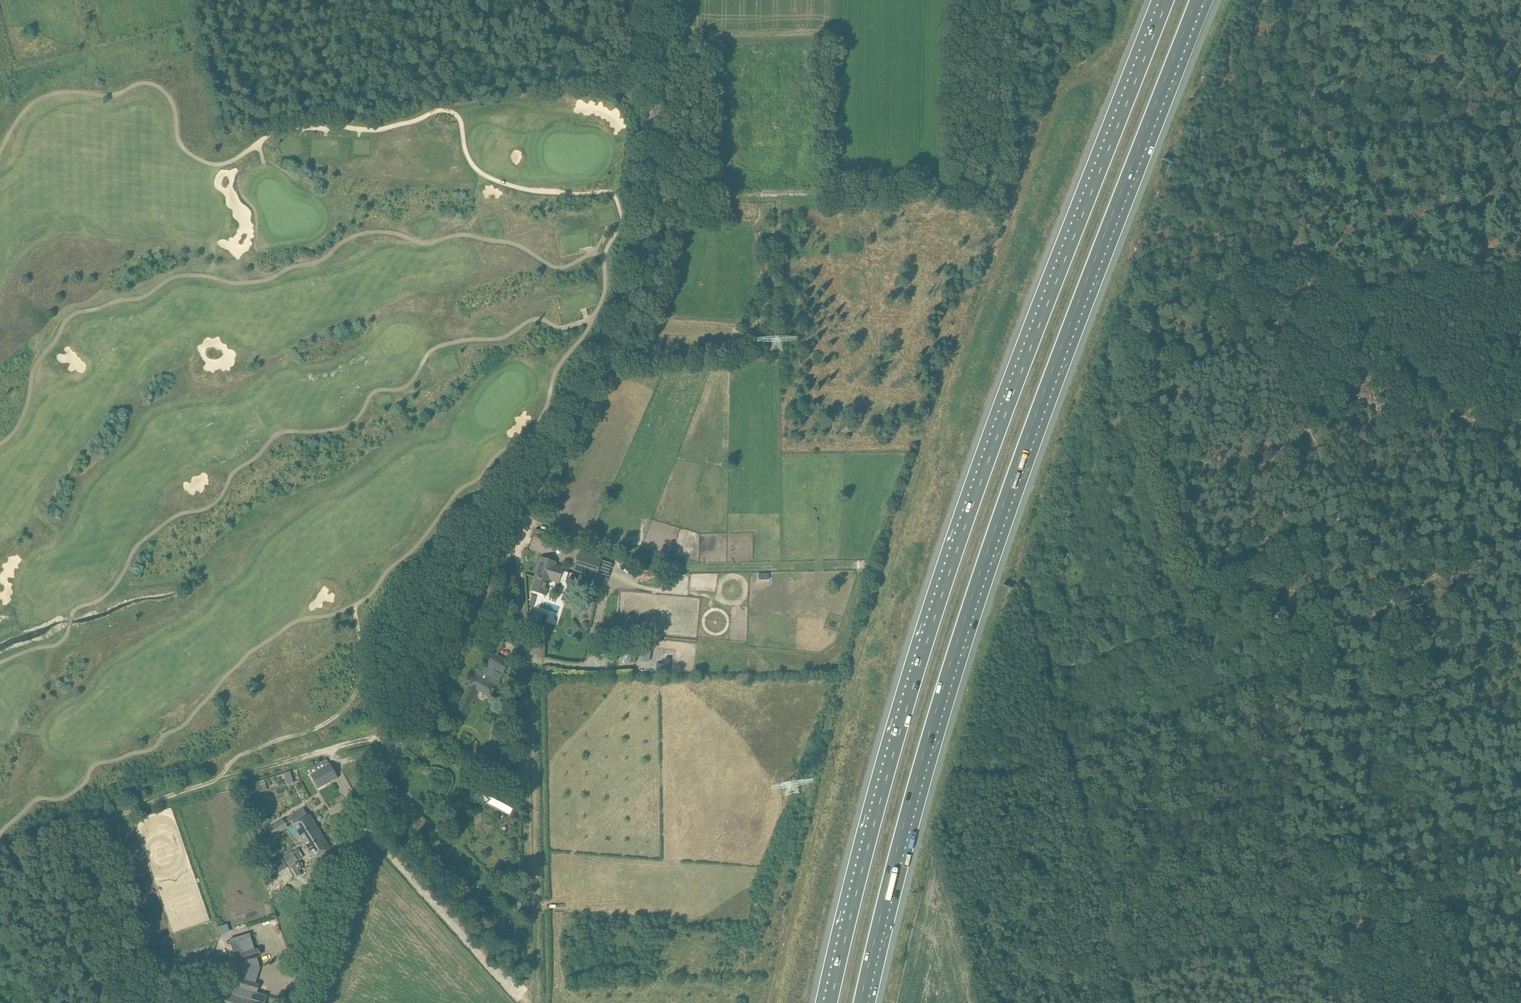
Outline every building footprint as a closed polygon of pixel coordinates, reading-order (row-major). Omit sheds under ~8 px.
[(646,335),(642,352),(648,353),(652,337),(646,335)] [(557,501),(554,511),(559,513),(562,503),(557,501)] [(575,569),(596,577),(602,560),(580,552),(575,569)] [(525,569),(532,568),(531,554),(524,555),(525,569)] [(537,579),(533,590),(546,595),(547,589),(545,589),(547,582),(549,583),(550,579),(559,582),(559,580),(562,571),(563,568),(555,566),(556,562),(542,558),(535,578),(537,579)] [(527,607),(537,611),(544,597),(534,593),(527,607)] [(457,709),(465,713),(479,690),(490,696),(509,662),(493,654),(483,672),(478,670),(470,685),(457,709)] [(310,774),(318,789),(338,778),(330,764),(310,774)] [(291,771),(285,773),(288,784),(294,782),(300,780),(297,769),(291,771)] [(264,780),(259,782),(263,791),(268,789),(264,780)] [(343,793),(350,790),(346,781),(339,784),(343,793)] [(482,784),(475,797),(509,814),(516,802),(482,784)] [(292,825),(303,842),(320,831),(310,814),(308,815),(304,809),(290,817),(295,824),(292,825)] [(269,829),(274,836),(288,827),(283,820),(269,829)] [(320,831),(303,842),(314,859),(331,849),(320,831)] [(282,858),(288,867),(298,861),(293,852),(282,858)] [(225,1000),(234,1002),(265,1002),(267,996),(253,991),(261,968),(259,967),(260,965),(250,933),(230,939),(237,964),(242,962),(232,993),(228,992),(225,1000)]
